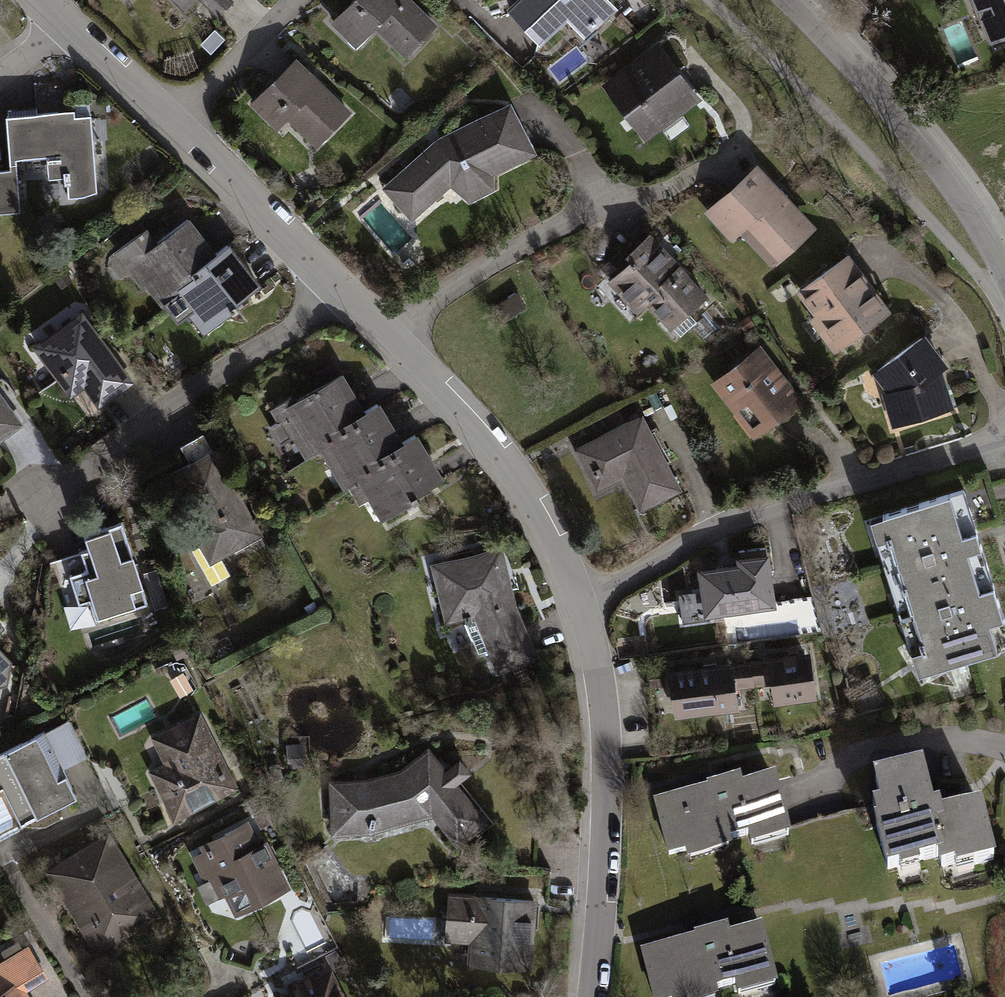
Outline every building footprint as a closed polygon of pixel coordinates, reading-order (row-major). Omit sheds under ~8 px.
[(184,12),(197,0),(172,0),(184,12)] [(218,16),(233,1),(232,0),(202,0),(218,16)] [(413,0),(352,0),(329,24),(355,49),(374,30),(404,59),(438,25),(413,0)] [(505,9),(540,47),(567,21),(585,40),(617,11),(607,0),(515,0),(505,9)] [(990,45),(1004,39),(1004,0),(971,0),(990,45)] [(658,42),(601,86),(646,144),(703,99),(658,42)] [(352,113),(295,57),(248,105),(275,131),(286,121),(316,150),(352,113)] [(437,138),(381,188),(410,222),(450,186),(469,203),(495,191),(494,175),(538,155),(511,103),(437,138)] [(20,212),(16,159),(48,157),(50,179),(67,178),(69,199),(85,198),(99,193),(92,115),(76,116),(75,110),(6,116),(10,168),(0,169),(0,214),(20,212)] [(756,164),(705,212),(733,240),(741,232),(776,267),(817,227),(756,164)] [(148,227),(113,253),(143,292),(148,289),(163,309),(166,308),(179,325),(190,317),(204,336),(239,310),(237,306),(264,285),(232,244),(220,253),(191,216),(159,240),(148,227)] [(711,299),(650,233),(625,256),(631,262),(607,283),(637,315),(646,307),(672,335),(711,299)] [(848,254),(797,293),(813,315),(808,319),(835,355),(892,312),(848,254)] [(135,383),(83,311),(33,346),(71,399),(84,390),(98,409),(135,383)] [(949,367),(925,335),(872,375),(887,393),(882,395),(893,429),(956,410),(944,371),(949,367)] [(760,345),(710,383),(754,440),(804,401),(760,345)] [(297,393),(268,410),(275,422),(268,426),(280,447),(294,438),(307,460),(323,451),(346,490),(352,487),(362,503),(371,497),(384,519),(448,481),(420,434),(407,442),(383,402),(369,410),(346,371),(300,398),(297,393)] [(0,392),(0,443),(24,426),(0,392)] [(642,415),(574,451),(596,494),(622,480),(640,513),(682,491),(642,415)] [(270,537),(223,448),(213,453),(204,436),(182,448),(191,463),(170,474),(199,528),(191,532),(211,569),(270,537)] [(965,493),(870,522),(919,678),(1004,652),(1004,621),(965,493)] [(123,524),(85,535),(89,550),(81,553),(86,571),(70,576),(80,606),(92,602),(97,620),(148,605),(123,524)] [(502,547),(430,565),(445,626),(475,618),(498,676),(539,659),(516,606),(502,547)] [(738,566),(697,571),(700,592),(678,595),(682,625),(710,622),(710,619),(777,610),(770,555),(737,559),(738,566)] [(158,569),(144,573),(155,610),(169,605),(158,569)] [(0,693),(1,689),(8,687),(14,663),(0,649),(0,693)] [(768,660),(751,662),(754,689),(772,686),(775,705),(817,700),(811,653),(768,658),(768,660)] [(751,662),(669,672),(675,719),(739,711),(737,691),(754,689),(751,662)] [(201,714),(151,739),(164,764),(149,772),(175,822),(240,790),(201,714)] [(0,755),(0,792),(4,790),(21,827),(79,800),(64,770),(88,759),(70,722),(0,755)] [(305,744),(287,745),(288,769),(306,768),(305,744)] [(365,780),(328,782),(330,838),(370,836),(432,819),(460,851),(493,823),(459,783),(471,774),(458,759),(447,769),(428,747),(401,769),(365,780)] [(924,776),(874,790),(881,815),(873,817),(877,831),(875,832),(888,881),(900,878),(902,885),(923,879),(922,873),(939,868),(942,878),(958,874),(959,880),(998,869),(983,813),(944,824),(942,816),(936,818),(924,776)] [(707,792),(651,807),(666,863),(685,858),(687,865),(731,853),(729,845),(748,840),(751,852),(792,841),(776,780),(743,789),(741,780),(706,789),(707,792)] [(203,853),(192,858),(214,903),(225,898),(235,918),(292,889),(268,842),(261,846),(249,822),(200,846),(203,853)] [(110,834),(47,873),(98,957),(162,918),(110,834)] [(539,895),(448,890),(445,940),(470,942),(469,961),(535,965),(539,895)] [(640,947),(653,996),(707,996),(720,994),(717,986),(736,981),(739,992),(780,981),(764,921),(731,929),(729,920),(694,930),(695,933),(640,947)] [(29,943),(0,961),(0,996),(31,996),(28,993),(51,980),(29,943)] [(275,993),(277,996),(348,996),(332,965),(275,993)]
